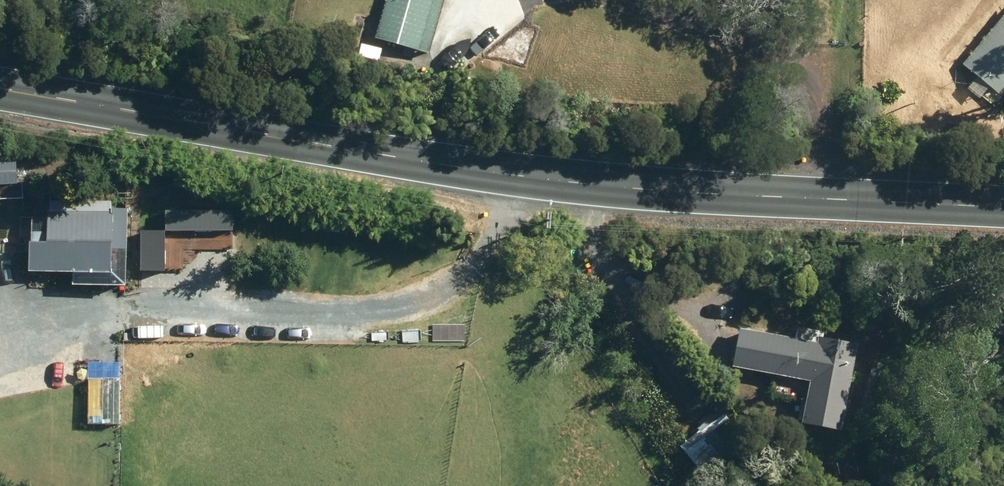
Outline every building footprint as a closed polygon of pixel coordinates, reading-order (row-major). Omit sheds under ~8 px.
[(438,48),(447,0),(392,0),(384,37),(438,48)] [(958,67),(995,98),(1003,87),(1003,13),(958,67)] [(363,51),(374,53),(378,38),(367,35),(363,51)] [(465,77),(476,79),(477,70),(466,68),(465,77)] [(18,178),(16,151),(0,152),(0,179),(18,178)] [(25,233),(23,188),(0,189),(0,228),(0,233),(25,233)] [(31,265),(116,264),(115,205),(49,205),(49,234),(31,234),(31,265)] [(771,300),(762,307),(769,317),(779,309),(771,300)] [(813,410),(854,417),(869,330),(829,323),(827,329),(747,316),(741,355),(820,368),(817,387),(811,385),(807,407),(813,408),(813,410)] [(713,359),(718,368),(729,362),(724,353),(713,359)] [(686,439),(708,467),(724,454),(728,459),(747,444),(719,408),(698,425),(700,427),(686,439)]
